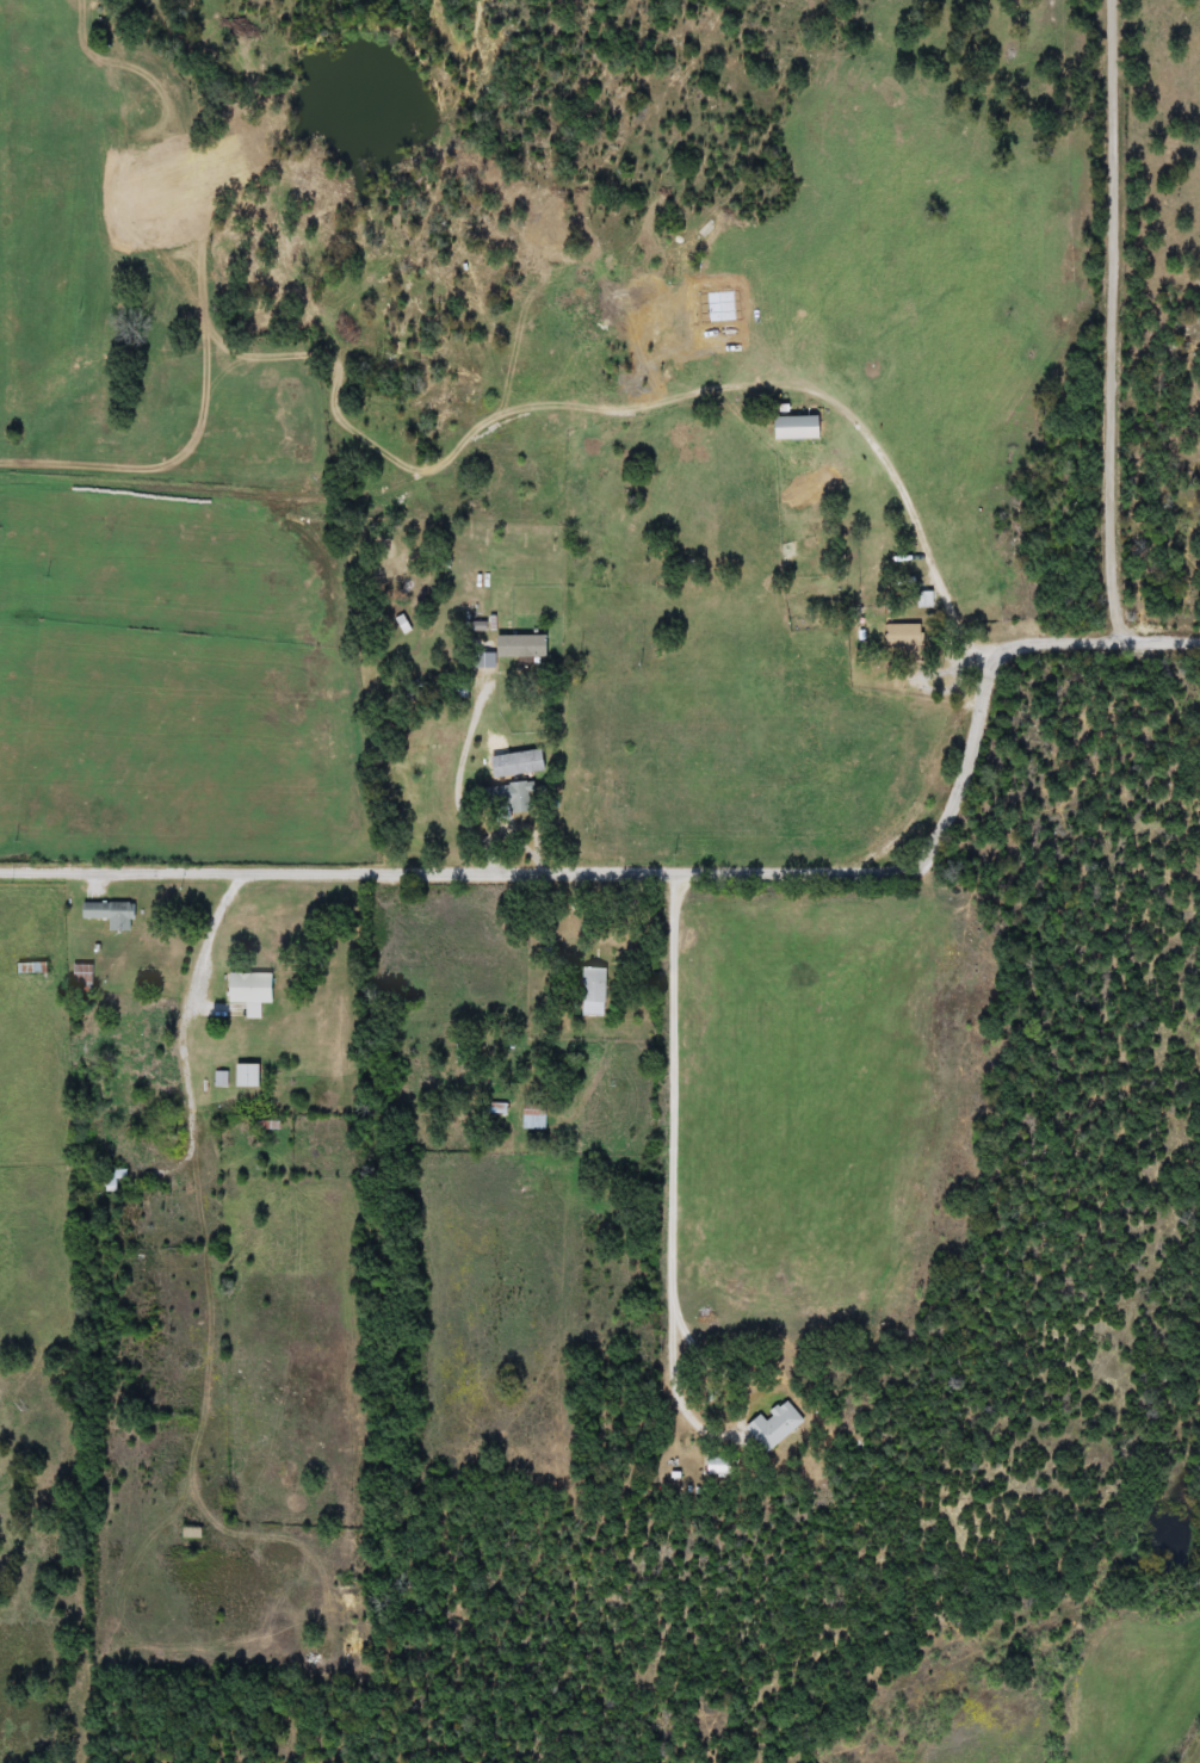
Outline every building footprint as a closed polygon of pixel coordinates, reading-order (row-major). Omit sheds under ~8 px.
[(814,440),(768,440),(769,417),(814,417),(814,440)] [(901,661),(901,649),(884,649),(884,624),(921,624),(921,661),(901,661)] [(493,636),(546,636),(546,657),(493,657),(493,636)] [(511,814),(511,815),(483,818),(480,788),(496,786),(495,777),(512,775),(513,784),(532,781),(536,811),(511,814)] [(107,932),(107,918),(79,918),(79,903),(131,903),(131,932),(107,932)] [(15,965),(15,973),(46,973),(46,965),(15,965)] [(73,982),(73,966),(89,966),(89,982),(73,982)] [(580,1012),(580,967),(605,967),(605,1012),(580,1012)] [(243,1020),(243,1003),(225,1003),(225,975),(272,975),(272,1003),(259,1003),(259,1020),(243,1020)] [(233,1088),(233,1065),(259,1065),(259,1088),(233,1088)] [(544,1130),(521,1130),(521,1106),(544,1106),(544,1130)] [(99,1192),(99,1170),(123,1170),(123,1180),(113,1180),(113,1192),(99,1192)] [(763,1453),(743,1425),(759,1414),(761,1417),(785,1399),(803,1423),(763,1453)] [(180,1538),(180,1529),(198,1529),(198,1538),(180,1538)]
